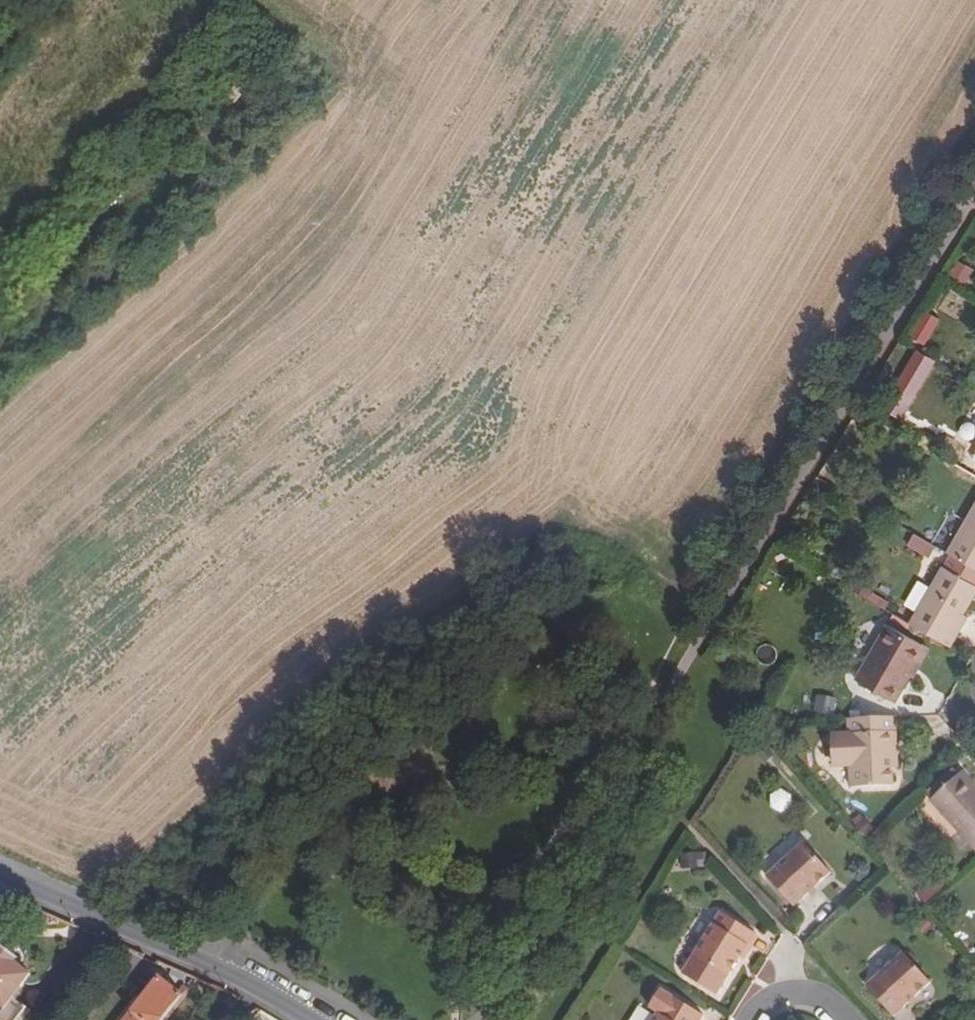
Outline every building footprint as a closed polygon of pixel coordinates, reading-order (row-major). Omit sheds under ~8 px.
[(917,391),(931,364),(915,356),(901,383),(917,391)] [(949,553),(974,568),(974,508),(949,553)] [(937,546),(916,534),(909,545),(931,556),(937,546)] [(974,603),(974,585),(947,568),(914,625),(950,646),(967,617),(974,603)] [(967,617),(950,646),(954,649),(971,620),(967,617)] [(911,675),(928,646),(891,625),(859,681),(898,704),(914,676),(911,675)] [(911,675),(914,676),(917,678),(933,649),(928,646),(911,675)] [(893,749),(899,749),(897,718),(851,721),(853,790),(895,788),(894,769),(893,749)] [(974,796),(974,789),(962,775),(958,778),(974,796)] [(958,778),(931,803),(974,851),(974,796),(958,778)] [(831,876),(803,846),(765,878),(791,909),(831,876)] [(755,935),(721,913),(682,975),(717,997),(755,935)] [(15,966),(18,962),(0,948),(0,955),(15,966)] [(0,955),(0,1004),(6,1009),(0,1017),(0,1019),(18,1019),(25,1011),(13,1001),(30,979),(15,966),(0,955)] [(893,1019),(919,997),(931,986),(904,955),(867,988),(866,989),(893,1019)] [(182,998),(158,980),(128,1019),(165,1019),(182,998)] [(704,1018),(661,992),(650,1010),(658,1015),(655,1019),(703,1019),(704,1018)]
